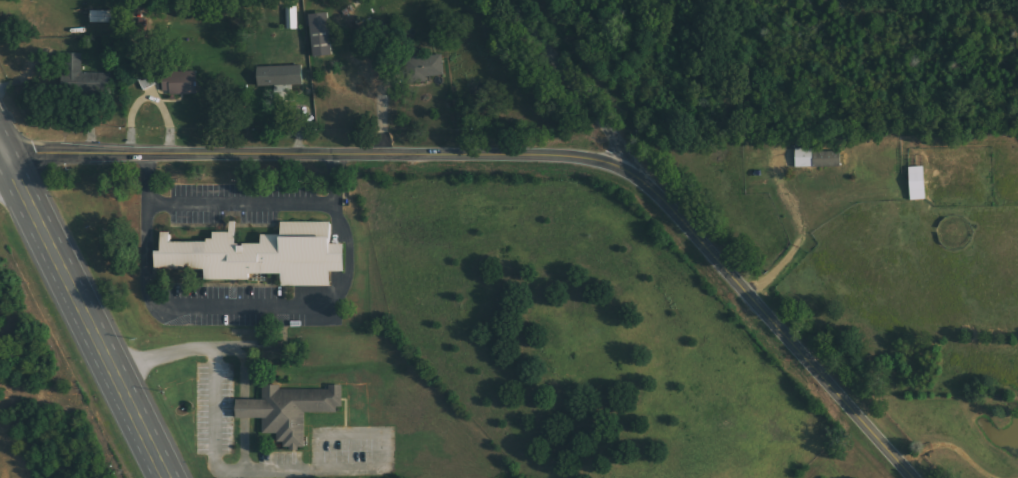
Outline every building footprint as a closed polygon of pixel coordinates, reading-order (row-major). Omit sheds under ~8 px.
[(298,7),(287,7),(288,29),(298,29),(298,7)] [(93,23),(122,23),(122,11),(93,11),(93,23)] [(311,15),(317,58),(335,55),(329,13),(311,15)] [(84,54),(64,53),(62,90),(110,92),(111,74),(83,72),(84,54)] [(428,82),(428,77),(445,76),(444,56),(409,57),(410,83),(428,82)] [(260,87),(275,87),(275,88),(306,87),(306,66),(260,67),(260,87)] [(198,72),(164,73),(165,95),(198,94),(198,72)] [(144,90),(156,86),(152,73),(139,78),(144,90)] [(795,149),(796,168),(842,167),(842,152),(812,152),(812,149),(795,149)] [(927,200),(926,167),(911,167),(912,200),(927,200)] [(159,250),(159,270),(207,270),(207,280),(251,280),(251,273),(284,273),(284,286),(332,286),(332,272),(347,271),(347,244),(335,245),(335,238),(332,238),(332,222),(282,222),(283,236),(264,236),(264,244),(239,244),(239,221),(231,221),(231,232),(215,232),(216,238),(209,238),(209,241),(173,241),(173,232),(164,232),(164,250),(159,250)] [(239,399),(239,418),(264,418),(264,433),(278,433),(278,441),(285,441),(285,447),(290,447),(290,451),(300,451),(300,447),(306,447),(306,413),(339,413),(339,407),(344,407),(344,385),(331,385),(332,390),(282,390),(282,385),(264,385),(264,399),(239,399)]
